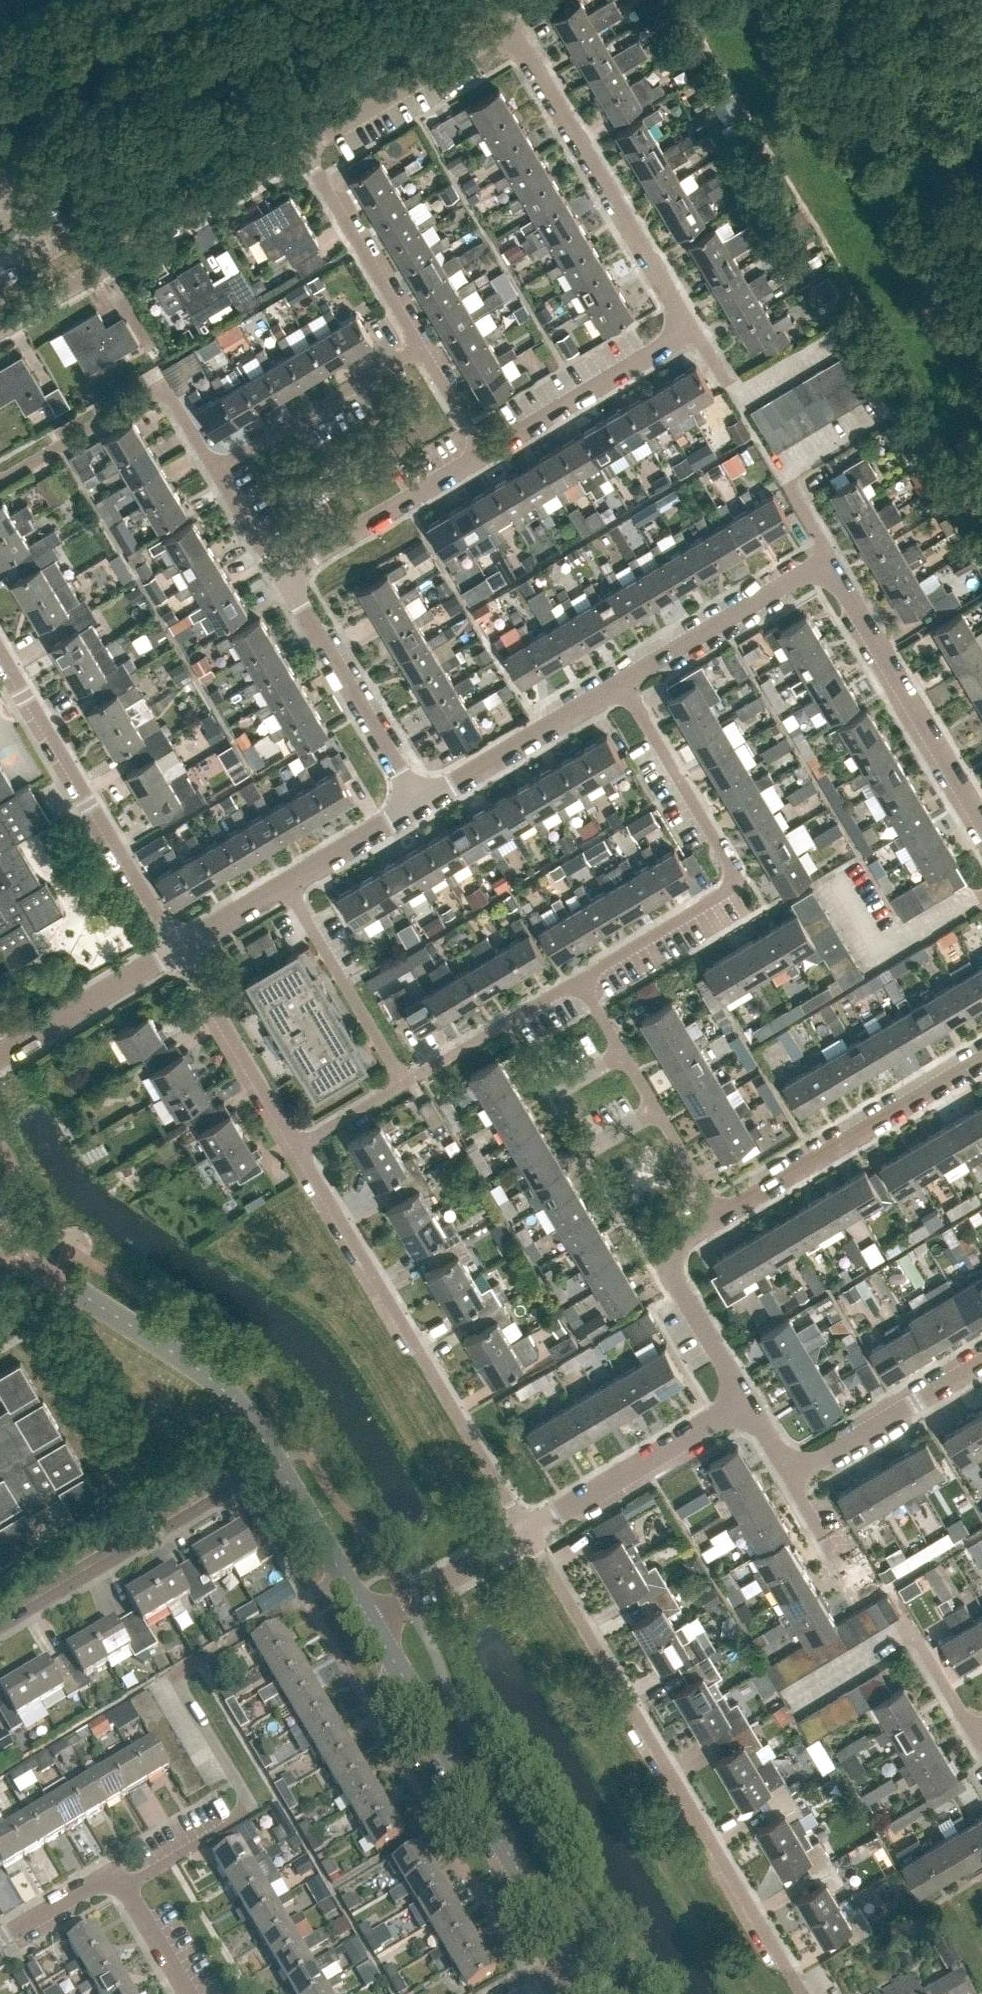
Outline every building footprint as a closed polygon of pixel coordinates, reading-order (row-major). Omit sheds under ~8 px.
[(608,12),(618,6),(614,0),(608,0),(588,12),(581,0),(578,0),(572,4),(569,0),(558,0),(543,9),(550,20),(554,18),(566,37),(608,12)] [(671,1),(670,0),(650,0),(656,10),(671,1)] [(669,5),(644,20),(651,31),(676,16),(669,5)] [(613,20),(608,12),(566,37),(578,58),(606,41),(599,29),(613,20)] [(686,48),(694,43),(688,34),(680,39),(686,48)] [(578,58),(591,78),(633,53),(644,47),(638,38),(613,53),(606,41),(578,58)] [(633,53),(591,78),(603,99),(631,82),(624,70),(649,55),(644,47),(633,53)] [(631,82),(603,99),(616,120),(665,90),(660,82),(653,87),(645,74),(631,82)] [(513,111),(500,89),(472,105),(471,104),(455,113),(460,121),(475,112),(483,127),(484,126),(485,128),(513,111)] [(697,111),(709,104),(703,95),(691,102),(697,111)] [(615,133),(627,153),(655,137),(648,125),(663,116),(658,107),(615,133)] [(527,134),(513,111),(485,128),(484,126),(483,127),(468,136),(473,144),(488,135),(496,149),(497,149),(498,151),(527,134)] [(728,138),(745,128),(739,117),(722,127),(728,138)] [(455,142),(443,121),(432,128),(444,148),(455,142)] [(655,137),(627,153),(640,174),(683,149),(695,142),(689,133),(662,149),(655,137)] [(540,156),(527,134),(498,151),(497,149),(496,149),(481,158),(486,166),(501,157),(510,171),(511,173),(540,156)] [(688,156),(683,149),(640,174),(652,195),(680,178),(673,165),(688,156)] [(553,179),(540,156),(511,173),(510,171),(495,180),(499,188),(514,179),(523,194),(523,193),(525,196),(553,179)] [(405,167),(409,173),(421,166),(416,157),(404,165),(405,167)] [(391,176),(381,159),(351,176),(365,199),(393,182),(395,184),(410,175),(409,173),(405,167),(391,176)] [(680,178),(652,195),(665,216),(708,190),(723,181),(717,171),(687,189),(680,178)] [(472,177),(463,183),(469,193),(479,187),(472,177)] [(567,201),(553,179),(525,196),(523,193),(523,194),(508,203),(513,211),(528,202),(536,216),(537,216),(538,218),(567,201)] [(404,199),(395,184),(393,182),(365,199),(378,222),(407,205),(408,207),(409,206),(423,197),(419,190),(404,199)] [(446,204),(459,196),(451,182),(437,190),(446,204)] [(708,190),(665,216),(678,237),(717,214),(709,201),(713,199),(708,190)] [(290,195),(237,227),(248,244),(259,237),(272,259),(287,250),(294,262),(319,248),(321,247),(290,195)] [(580,223),(567,201),(538,218),(537,216),(536,216),(521,225),(528,236),(523,240),(529,251),(535,247),(550,238),(551,240),(580,223)] [(418,222),(409,206),(408,207),(407,205),(378,222),(391,244),(420,227),(421,229),(422,229),(437,220),(433,213),(418,222)] [(810,224),(799,205),(785,214),(791,224),(779,232),(784,239),(810,224)] [(564,263),(593,246),(580,223),(551,240),(550,238),(535,247),(539,255),(554,246),(563,261),(563,260),(564,263)] [(689,242),(702,263),(744,238),(755,232),(750,224),(724,239),(716,226),(689,242)] [(431,244),(422,229),(421,229),(420,227),(391,244),(405,266),(433,249),(435,252),(436,251),(450,243),(446,235),(431,244)] [(809,240),(817,236),(812,227),(804,232),(809,240)] [(744,238),(702,263),(714,284),(742,268),(735,256),(760,241),(755,232),(744,238)] [(517,240),(503,248),(509,259),(523,250),(517,240)] [(606,268),(593,246),(564,263),(563,260),(563,261),(548,270),(553,278),(567,269),(576,283),(577,283),(578,285),(606,268)] [(444,266),(436,251),(435,252),(433,249),(405,266),(418,289),(447,272),(448,274),(449,274),(464,265),(459,257),(444,266)] [(460,258),(464,264),(471,259),(468,254),(460,258)] [(778,262),(783,271),(797,264),(791,254),(778,262)] [(812,268),(822,262),(817,254),(807,260),(812,268)] [(260,302),(241,270),(216,284),(202,260),(180,273),(181,274),(172,279),(185,301),(204,335),(216,328),(208,315),(234,300),(241,313),(260,302)] [(801,270),(797,264),(783,271),(787,278),(801,270)] [(620,290),(606,268),(578,285),(577,283),(576,283),(561,292),(566,300),(581,291),(589,306),(590,305),(591,307),(620,290)] [(749,280),(742,268),(714,284),(726,305),(769,280),(764,271),(749,280)] [(458,288),(449,274),(448,274),(447,272),(418,289),(431,311),(460,294),(461,296),(462,296),(477,287),(472,280),(458,288)] [(484,273),(474,279),(479,286),(489,280),(484,273)] [(314,291),(325,286),(318,275),(308,280),(314,291)] [(827,276),(816,282),(825,299),(837,293),(827,276)] [(261,277),(250,284),(256,293),(267,286),(261,277)] [(766,308),(759,296),(773,287),(769,280),(726,305),(738,325),(766,308)] [(460,294),(431,311),(445,334),(473,317),(475,319),(475,318),(517,294),(510,283),(483,298),(486,302),(471,310),(462,296),(461,296),(460,294)] [(290,305),(301,299),(295,288),(283,295),(290,305)] [(604,331),(633,313),(620,290),(591,307),(590,305),(589,306),(574,314),(579,322),(594,314),(604,331)] [(285,310),(290,307),(282,296),(271,303),(274,308),(280,310),(285,310)] [(542,322),(553,316),(547,305),(535,312),(542,322)] [(509,311),(515,322),(525,316),(519,306),(509,311)] [(373,341),(356,314),(340,323),(330,308),(322,313),(332,328),(332,329),(334,328),(350,355),(373,341)] [(773,321),(766,308),(738,325),(751,346),(760,340),(767,352),(789,339),(782,328),(793,321),(788,312),(773,321)] [(88,373),(140,342),(127,320),(110,331),(97,309),(63,330),(88,373)] [(254,325),(265,318),(260,309),(249,316),(254,325)] [(484,333),(475,318),(475,319),(473,317),(445,334),(458,356),(487,339),(488,341),(503,332),(499,324),(484,333)] [(276,338),(286,332),(279,321),(269,327),(276,338)] [(332,329),(332,328),(318,337),(308,321),(300,326),(310,342),(312,341),(328,369),(350,355),(334,328),(332,329)] [(237,324),(216,337),(225,352),(246,339),(237,324)] [(579,350),(569,333),(557,339),(567,357),(579,350)] [(310,342),(295,350),(286,335),(278,340),(287,355),(288,356),(289,355),(306,382),(328,369),(312,341),(310,342)] [(215,338),(205,344),(212,357),(223,351),(215,338)] [(497,355),(488,341),(487,339),(458,356),(471,378),(500,362),(501,364),(502,363),(517,354),(512,346),(497,355)] [(288,356),(287,355),(273,364),(264,348),(256,353),(265,368),(265,369),(267,368),(284,395),(306,382),(289,355),(288,356)] [(855,349),(844,356),(855,375),(867,368),(855,349)] [(70,404),(59,384),(45,392),(22,354),(0,368),(0,398),(17,388),(30,410),(49,399),(56,412),(70,404)] [(550,370),(559,365),(553,354),(544,359),(550,370)] [(855,375),(844,356),(834,361),(846,381),(855,375)] [(846,381),(834,361),(824,368),(835,387),(846,381)] [(265,369),(265,368),(251,377),(242,362),(234,366),(243,382),(245,381),(261,409),(284,395),(267,368),(265,369)] [(515,386),(530,377),(525,368),(510,377),(502,363),(501,364),(500,362),(471,378),(485,402),(514,385),(515,386)] [(697,403),(714,393),(696,364),(673,378),(690,407),(688,408),(689,408),(698,423),(706,418),(697,403)] [(835,387),(824,368),(813,374),(824,393),(835,387)] [(880,390),(867,368),(855,375),(869,397),(880,390)] [(824,393),(813,374),(803,380),(815,399),(824,393)] [(243,382),(229,390),(219,375),(211,380),(221,395),(221,396),(223,395),(239,422),(261,409),(245,381),(243,382)] [(869,397),(855,375),(846,381),(859,403),(869,397)] [(675,417),(689,408),(688,408),(690,407),(673,378),(651,392),(668,420),(666,421),(667,422),(676,437),(684,432),(675,417)] [(815,399),(803,380),(793,386),(805,405),(815,399)] [(859,403),(846,381),(835,387),(848,409),(859,403)] [(805,405),(793,386),(782,392),(794,412),(805,405)] [(848,409),(835,387),(824,393),(838,415),(848,409)] [(221,396),(221,395),(207,404),(197,388),(189,393),(199,409),(200,409),(216,436),(239,422),(223,395),(221,396)] [(652,430),(667,422),(666,421),(668,420),(651,392),(629,405),(646,434),(644,435),(653,450),(661,445),(652,430)] [(794,412),(782,392),(772,398),(784,418),(794,412)] [(838,415),(824,393),(815,399),(828,421),(838,415)] [(784,418),(772,398),(761,405),(773,424),(784,418)] [(828,421),(815,399),(805,405),(818,427),(828,421)] [(630,444),(644,435),(646,434),(629,405),(607,418),(623,447),(622,448),(622,449),(631,463),(639,459),(630,444)] [(721,424),(734,419),(729,405),(716,409),(721,424)] [(773,424),(761,405),(751,411),(762,430),(773,424)] [(818,427),(805,405),(794,412),(807,434),(818,427)] [(807,434),(794,412),(784,418),(797,440),(807,434)] [(608,458),(622,449),(622,448),(623,447),(607,418),(585,432),(601,461),(599,461),(609,477),(617,472),(608,458)] [(740,418),(728,425),(739,443),(751,436),(740,418)] [(797,440),(784,418),(773,424),(786,446),(797,440)] [(147,443),(134,420),(107,436),(106,435),(70,457),(83,479),(96,471),(88,457),(110,444),(119,458),(120,459),(147,443)] [(786,446),(773,424),(762,430),(775,452),(786,446)] [(890,447),(899,441),(890,426),(881,432),(890,447)] [(585,432),(562,445),(579,474),(577,475),(586,490),(591,488),(596,497),(606,491),(601,482),(609,477),(599,461),(601,461),(585,432)] [(698,453),(705,463),(716,457),(706,440),(696,446),(700,452),(698,453)] [(161,465),(147,443),(120,459),(119,458),(96,471),(83,479),(88,487),(123,466),(132,480),(133,482),(161,465)] [(563,484),(577,475),(579,474),(562,445),(540,459),(557,487),(555,488),(555,489),(564,504),(572,499),(563,484)] [(745,467),(737,453),(724,461),(732,474),(745,467)] [(832,492),(844,512),(871,496),(864,484),(878,475),(867,455),(845,468),(852,480),(832,492)] [(679,479),(695,469),(687,456),(671,465),(679,479)] [(541,498),(555,489),(555,488),(557,487),(540,459),(518,472),(534,501),(533,502),(542,517),(550,512),(541,498)] [(712,480),(725,473),(719,463),(706,470),(712,480)] [(174,488),(161,465),(133,482),(132,480),(116,490),(121,498),(137,488),(145,503),(146,502),(147,504),(174,488)] [(72,490),(59,468),(37,481),(51,503),(72,490)] [(534,501),(518,472),(496,486),(512,514),(510,515),(510,516),(519,531),(528,526),(519,511),(533,502),(534,501)] [(657,491),(670,483),(665,473),(651,481),(657,491)] [(915,484),(921,493),(931,487),(925,478),(915,484)] [(637,499),(647,493),(640,482),(634,486),(633,492),(637,499)] [(496,524),(510,516),(510,515),(512,514),(496,486),(473,499),(490,528),(488,529),(489,529),(498,544),(505,539),(496,524)] [(188,510),(174,488),(147,504),(146,502),(145,503),(130,512),(134,520),(150,511),(160,527),(188,510)] [(671,504),(681,498),(675,489),(655,500),(661,511),(671,505),(671,504)] [(791,523),(773,494),(756,504),(747,489),(739,494),(748,509),(750,508),(768,536),(791,523)] [(878,508),(871,496),(844,512),(856,533),(898,508),(893,500),(878,508)] [(474,538),(489,529),(488,529),(490,528),(473,499),(451,513),(468,541),(466,542),(466,543),(475,558),(483,553),(474,538)] [(928,512),(937,507),(932,499),(923,504),(928,512)] [(3,502),(0,503),(0,534),(22,520),(22,519),(29,515),(33,512),(28,503),(10,514),(3,502)] [(647,520),(659,512),(653,502),(640,510),(647,520)] [(748,509),(734,517),(725,502),(717,507),(726,522),(726,523),(728,522),(745,550),(768,536),(750,508),(748,509)] [(903,516),(898,508),(856,533),(868,553),(895,537),(888,525),(903,516)] [(590,532),(606,522),(599,510),(583,520),(590,532)] [(548,528),(556,523),(550,512),(542,517),(548,528)] [(452,551),(466,543),(466,542),(468,541),(451,513),(428,526),(445,554),(443,555),(452,571),(461,566),(452,551)] [(29,515),(22,519),(22,520),(0,534),(0,558),(3,562),(21,551),(27,561),(53,545),(62,539),(56,528),(29,544),(21,532),(35,524),(29,515)] [(726,523),(726,522),(711,531),(702,516),(695,521),(704,535),(704,536),(705,535),(723,563),(745,550),(728,522),(726,523)] [(126,552),(139,544),(123,517),(110,525),(126,552)] [(939,522),(947,535),(955,531),(947,517),(939,522)] [(170,544),(179,559),(179,558),(180,560),(207,544),(194,521),(167,537),(166,536),(150,546),(154,553),(170,544)] [(704,536),(704,535),(689,544),(680,529),(672,534),(681,549),(682,549),(683,548),(701,577),(723,563),(705,535),(704,536)] [(903,550),(895,537),(868,553),(881,574),(923,549),(918,541),(903,550)] [(959,555),(967,550),(959,538),(952,543),(959,555)] [(407,549),(416,562),(431,553),(422,539),(407,549)] [(682,549),(681,549),(667,558),(658,543),(650,547),(659,562),(659,563),(661,562),(678,590),(701,577),(683,548),(682,549)] [(221,566),(207,544),(180,560),(179,558),(179,559),(163,568),(168,576),(183,567),(192,581),(193,582),(221,566)] [(66,580),(54,559),(60,556),(53,545),(27,561),(32,570),(13,581),(27,604),(66,580)] [(628,561),(636,556),(629,545),(621,550),(628,561)] [(573,565),(585,558),(577,546),(566,553),(573,565)] [(928,557),(923,549),(881,574),(893,594),(920,578),(913,566),(928,557)] [(958,574),(975,564),(967,550),(959,555),(950,560),(958,574)] [(526,569),(537,563),(531,553),(521,560),(526,569)] [(111,574),(125,564),(118,554),(104,563),(111,574)] [(659,563),(659,562),(645,571),(636,556),(628,561),(637,576),(639,575),(656,604),(678,590),(661,562),(659,563)] [(141,578),(153,571),(146,559),(134,566),(141,578)] [(616,589),(634,617),(656,604),(639,575),(637,576),(622,584),(607,560),(599,564),(615,589),(615,590),(616,589)] [(361,589),(375,611),(402,595),(401,593),(402,593),(393,579),(409,570),(404,562),(388,571),(388,572),(361,589)] [(234,588),(221,566),(193,582),(192,581),(176,590),(181,598),(197,589),(205,603),(206,603),(207,605),(234,588)] [(156,603),(168,597),(155,576),(144,583),(156,603)] [(442,596),(452,590),(445,578),(435,584),(442,596)] [(570,617),(570,616),(560,622),(558,618),(551,607),(553,605),(543,588),(536,592),(528,578),(519,583),(547,630),(547,631),(550,629),(567,657),(589,644),(572,616),(570,617)] [(906,616),(948,591),(942,582),(928,591),(920,578),(893,594),(906,616)] [(79,600),(66,580),(27,604),(40,626),(59,615),(65,624),(91,608),(84,597),(79,600)] [(615,590),(615,589),(600,598),(591,583),(588,585),(583,588),(592,603),(593,603),(594,602),(612,631),(634,617),(616,589),(615,590)] [(417,584),(402,593),(401,593),(402,595),(375,611),(388,634),(416,617),(415,616),(415,615),(407,601),(422,592),(417,584)] [(133,604),(145,596),(138,585),(126,593),(133,604)] [(248,611),(234,588),(207,605),(206,603),(205,603),(170,624),(175,632),(201,617),(209,631),(218,625),(220,628),(248,611)] [(450,615),(463,607),(455,593),(442,601),(450,615)] [(593,603),(592,603),(578,611),(569,596),(561,601),(570,616),(570,617),(572,616),(589,644),(612,631),(594,602),(593,603)] [(478,621),(493,612),(487,601),(472,610),(478,621)] [(431,606),(415,615),(415,616),(416,617),(388,634),(401,656),(429,640),(428,638),(420,623),(435,614),(431,606)] [(168,624),(178,617),(172,607),(162,614),(168,624)] [(105,644),(93,624),(98,620),(91,608),(65,624),(70,634),(52,645),(65,667),(93,651),(105,644)] [(515,622),(522,618),(516,609),(509,613),(515,622)] [(936,628),(949,650),(976,634),(963,612),(936,628)] [(787,643),(794,655),(821,639),(808,617),(782,633),(778,627),(766,635),(775,650),(787,643)] [(237,641),(245,655),(246,655),(247,657),(274,640),(261,618),(234,633),(233,632),(217,642),(221,650),(237,641)] [(152,642),(167,633),(160,622),(145,630),(152,642)] [(547,631),(547,630),(533,638),(524,623),(517,628),(526,643),(527,643),(545,671),(567,657),(550,629),(547,631)] [(448,637),(456,632),(451,625),(444,629),(448,637)] [(444,629),(428,638),(429,640),(401,656),(415,679),(442,662),(441,660),(433,646),(448,637),(444,629)] [(976,634),(949,650),(962,672),(981,660),(981,643),(976,634)] [(526,643),(511,652),(502,637),(494,642),(504,657),(505,656),(522,684),(545,671),(527,643),(526,643)] [(833,660),(821,639),(794,655),(780,663),(785,672),(799,664),(807,676),(833,660)] [(288,663),(274,640),(247,657),(246,655),(245,655),(230,664),(235,672),(250,663),(259,677),(260,679),(288,663)] [(749,662),(764,653),(758,643),(743,652),(749,662)] [(481,664),(492,657),(485,647),(474,654),(481,664)] [(106,671),(93,651),(65,667),(79,690),(89,684),(94,693),(129,672),(123,661),(106,671)] [(457,651),(441,660),(442,662),(415,679),(428,701),(455,685),(454,683),(455,683),(446,668),(462,659),(457,651)] [(846,681),(833,660),(807,676),(791,685),(796,694),(812,685),(819,697),(846,681)] [(962,672),(975,693),(981,688),(981,660),(962,672)] [(179,686),(193,678),(182,661),(168,669),(179,686)] [(301,685),(288,663),(260,679),(259,677),(243,687),(248,695),(263,685),(272,700),(272,699),(273,701),(301,685)] [(670,698),(683,720),(710,704),(722,697),(703,665),(682,677),(688,687),(670,698)] [(125,705),(118,694),(136,683),(129,672),(94,693),(100,703),(90,709),(103,731),(148,704),(143,694),(125,705)] [(470,674),(455,683),(454,683),(455,685),(428,701),(441,723),(469,707),(467,705),(468,705),(459,691),(475,681),(470,674)] [(770,676),(761,682),(770,697),(779,692),(770,676)] [(846,681),(819,697),(803,706),(810,717),(825,707),(832,719),(859,703),(846,681)] [(507,682),(495,689),(501,700),(513,692),(507,682)] [(314,707),(301,685),(273,701),(272,699),(272,700),(256,709),(261,717),(277,708),(285,722),(286,722),(286,723),(314,707)] [(215,703),(225,697),(219,687),(209,693),(215,703)] [(787,706),(779,692),(770,697),(778,711),(787,706)] [(761,695),(749,702),(755,712),(767,704),(761,695)] [(473,713),(488,704),(483,696),(468,705),(467,705),(469,707),(441,723),(454,746),(483,730),(473,713)] [(755,712),(749,702),(737,710),(743,719),(755,712)] [(143,735),(137,723),(154,713),(148,704),(103,731),(116,753),(135,742),(141,751),(167,735),(160,724),(143,735)] [(723,725),(710,704),(683,720),(696,741),(723,725)] [(300,746),(328,730),(314,707),(286,723),(286,722),(285,722),(270,731),(274,739),(290,730),(300,746)] [(261,717),(256,709),(249,713),(254,721),(261,717)] [(867,709),(828,732),(841,754),(853,747),(880,731),(867,709)] [(211,712),(202,718),(214,740),(224,734),(218,724),(211,712)] [(242,748),(252,743),(238,720),(228,726),(242,748)] [(776,737),(782,733),(776,722),(769,726),(776,737)] [(799,724),(789,730),(798,745),(808,739),(803,732),(799,724)] [(735,746),(723,725),(696,741),(708,762),(735,746)] [(893,752),(880,731),(853,747),(866,768),(893,752)] [(607,774),(624,764),(607,734),(584,748),(601,777),(599,778),(599,779),(608,794),(616,789),(607,774)] [(163,768),(157,757),(174,747),(167,735),(141,751),(146,761),(128,772),(141,794),(186,767),(181,758),(163,768)] [(787,737),(775,745),(780,754),(793,747),(787,737)] [(816,753),(808,739),(798,745),(807,759),(816,753)] [(229,742),(214,751),(221,763),(236,754),(229,742)] [(780,754),(775,745),(762,752),(768,762),(780,754)] [(748,767),(735,746),(708,762),(721,783),(748,767)] [(310,748),(299,754),(306,765),(312,762),(314,753),(310,748)] [(585,787),(599,779),(599,778),(601,777),(584,748),(562,761),(579,790),(577,792),(586,807),(594,802),(585,787)] [(257,773),(273,764),(265,750),(249,759),(257,773)] [(893,752),(866,768),(848,779),(854,788),(861,784),(868,796),(878,790),(905,773),(893,752)] [(353,797),(337,770),(338,769),(328,753),(320,757),(330,773),(315,781),(315,782),(313,783),(330,811),(353,797)] [(563,801),(577,792),(579,790),(562,761),(540,775),(557,803),(554,805),(555,805),(564,820),(572,816),(563,801)] [(11,966),(40,949),(28,930),(63,910),(45,879),(41,882),(16,839),(50,819),(28,783),(15,791),(0,765),(0,948),(11,966)] [(315,782),(315,781),(306,766),(298,771),(307,786),(293,795),(291,796),(307,824),(330,811),(313,783),(315,782)] [(196,789),(187,775),(190,773),(186,767),(141,794),(154,817),(174,805),(180,815),(206,799),(198,787),(196,789)] [(748,767),(721,783),(734,805),(761,789),(774,781),(768,772),(755,780),(748,767)] [(827,771),(818,777),(827,792),(836,786),(827,771)] [(918,795),(905,773),(878,790),(891,811),(918,795)] [(540,814),(555,805),(554,805),(557,803),(540,775),(517,788),(534,817),(532,818),(532,819),(541,834),(549,829),(540,814)] [(293,795),(284,779),(276,784),(285,799),(270,808),(271,808),(269,809),(285,837),(307,824),(291,796),(293,795)] [(248,821),(246,823),(263,850),(285,837),(269,809),(271,808),(270,808),(261,792),(254,780),(241,787),(249,801),(254,798),(262,813),(248,821)] [(812,780),(800,787),(806,797),(818,790),(812,780)] [(844,801),(836,786),(827,792),(835,806),(844,801)] [(806,797),(800,787),(788,795),(793,804),(806,797)] [(518,827),(532,819),(532,818),(534,817),(517,788),(495,801),(512,830),(510,831),(510,832),(525,857),(533,852),(518,827)] [(773,810),(761,789),(734,805),(746,826),(773,810)] [(918,795),(891,811),(883,816),(888,825),(897,820),(904,832),(931,816),(918,795)] [(228,809),(236,805),(231,796),(223,801),(228,809)] [(496,840),(510,832),(510,831),(512,830),(495,801),(473,815),(490,843),(487,845),(488,845),(503,870),(511,865),(496,840)] [(246,823),(248,821),(239,806),(231,810),(240,826),(226,834),(226,835),(224,836),(240,863),(263,850),(246,823)] [(651,809),(626,824),(635,839),(660,824),(651,809)] [(786,831),(773,810),(746,826),(759,847),(786,831)] [(852,813),(843,819),(852,834),(861,829),(852,813)] [(473,854),(488,845),(487,845),(490,843),(473,815),(450,828),(467,857),(465,858),(480,884),(488,879),(473,854)] [(944,837),(931,816),(904,832),(917,853),(944,837)] [(226,835),(226,834),(216,819),(208,824),(218,839),(203,847),(203,848),(202,849),(218,877),(240,863),(224,836),(226,835)] [(584,829),(589,837),(599,832),(594,823),(584,829)] [(838,823),(825,830),(831,840),(843,832),(838,823)] [(56,827),(44,834),(60,861),(72,855),(56,827)] [(451,867),(465,858),(467,857),(450,828),(428,841),(445,870),(443,871),(443,872),(452,887),(460,882),(451,867)] [(870,844),(861,829),(852,834),(861,849),(870,844)] [(831,840),(825,830),(813,837),(819,847),(831,840)] [(799,853),(786,831),(759,847),(772,869),(799,853)] [(203,848),(203,847),(194,832),(186,837),(195,852),(181,861),(179,862),(195,890),(218,877),(202,849),(203,848)] [(565,853),(577,846),(568,832),(557,839),(565,853)] [(163,833),(134,850),(141,862),(170,845),(163,833)] [(942,868),(953,861),(957,859),(944,837),(917,853),(905,860),(912,871),(923,864),(930,875),(942,868)] [(604,838),(583,850),(591,864),(612,852),(604,838)] [(429,880),(443,872),(443,871),(445,870),(428,841),(406,854),(423,883),(421,884),(421,885),(430,900),(438,895),(429,880)] [(641,849),(650,864),(652,863),(669,892),(692,878),(674,849),(658,859),(649,844),(641,849)] [(181,861),(172,845),(164,850),(173,865),(156,875),(173,903),(195,890),(179,862),(181,861)] [(570,879),(591,867),(582,851),(561,864),(570,879)] [(812,874),(799,853),(772,869),(785,890),(812,874)] [(407,893),(421,885),(421,884),(423,883),(406,854),(383,868),(400,896),(398,898),(399,898),(408,913),(415,908),(407,893)] [(878,856),(868,862),(877,877),(887,871),(878,856)] [(669,892),(652,863),(650,864),(635,872),(626,857),(618,862),(627,877),(628,877),(630,876),(646,905),(669,892)] [(966,883),(953,861),(942,868),(955,889),(966,883)] [(559,864),(549,871),(553,878),(564,872),(559,864)] [(384,907),(399,898),(398,898),(400,896),(383,868),(361,881),(378,910),(376,911),(376,912),(385,926),(393,922),(384,907)] [(955,889),(942,868),(932,874),(945,895),(955,889)] [(628,877),(627,877),(613,885),(604,870),(596,875),(605,890),(607,889),(624,918),(646,905),(630,876),(628,877)] [(895,885),(887,871),(877,877),(886,891),(895,885)] [(499,893),(511,885),(504,874),(492,881),(499,893)] [(945,895),(932,874),(922,880),(935,902),(945,895)] [(935,902),(922,880),(911,886),(924,908),(935,902)] [(362,920),(376,912),(376,911),(378,910),(361,881),(338,895),(355,923),(353,924),(363,940),(371,935),(362,920)] [(456,894),(464,889),(460,882),(452,887),(456,894)] [(605,890),(590,898),(582,883),(574,888),(582,903),(583,904),(585,902),(602,931),(624,918),(607,889),(605,890)] [(474,909),(489,899),(480,885),(465,895),(474,909)] [(924,908),(911,886),(901,892),(914,914),(924,908)] [(799,913),(820,900),(813,889),(792,901),(798,912),(799,913)] [(914,914),(901,892),(890,899),(903,920),(914,914)] [(517,907),(509,894),(502,898),(510,911),(517,907)] [(602,931),(585,902),(583,904),(582,903),(568,912),(559,897),(551,901),(560,916),(560,917),(562,916),(579,945),(602,931)] [(805,924),(826,911),(820,900),(799,913),(805,924)] [(446,920),(455,914),(451,907),(441,913),(446,920)] [(579,945),(562,916),(560,917),(560,916),(546,925),(537,910),(529,915),(538,931),(540,930),(557,958),(579,945)] [(811,934),(832,921),(826,911),(805,924),(811,934)] [(816,962),(824,957),(824,955),(818,945),(811,934),(805,924),(799,913),(798,912),(775,926),(793,957),(799,953),(816,962)] [(428,935),(445,925),(439,915),(422,925),(428,935)] [(521,935),(508,942),(524,969),(544,957),(520,916),(512,921),(521,935)] [(839,932),(832,921),(811,934),(818,945),(839,932)] [(402,946),(416,939),(407,922),(393,930),(402,946)] [(775,926),(753,940),(771,970),(784,962),(791,974),(799,969),(792,957),(793,957),(775,926)] [(450,940),(460,935),(456,927),(446,933),(450,940)] [(944,947),(959,938),(953,928),(938,937),(944,947)] [(253,952),(274,940),(268,930),(247,943),(253,952)] [(845,943),(839,932),(818,945),(824,955),(845,943)] [(524,969),(508,942),(496,949),(487,935),(478,940),(503,982),(524,969)] [(503,982),(478,940),(471,945),(479,959),(466,967),(482,994),(503,982)] [(748,984),(771,970),(753,940),(730,953),(748,984)] [(851,953),(845,943),(824,955),(824,957),(830,966),(851,953)] [(925,945),(910,954),(915,964),(931,954),(925,945)] [(298,952),(249,981),(262,1004),(262,1005),(274,1026),(267,1031),(282,1056),(289,1051),(302,1073),(303,1072),(317,1096),(367,1066),(366,1065),(377,1059),(363,1036),(356,1040),(341,1015),(339,1016),(329,999),(331,999),(316,974),(323,969),(309,946),(299,952),(298,952)] [(725,998),(748,984),(730,953),(707,967),(725,998)] [(858,964),(851,953),(830,966),(836,977),(858,964)] [(901,972),(915,964),(910,954),(895,963),(901,972)] [(482,994),(466,967),(454,974),(446,960),(437,965),(461,1007),(482,994)] [(405,975),(409,966),(397,962),(394,971),(405,975)] [(843,988),(865,975),(858,964),(836,977),(843,988)] [(461,1007),(437,965),(429,970),(438,984),(425,992),(441,1019),(461,1007)] [(977,969),(955,982),(972,1009),(981,1003),(981,978),(977,969)] [(883,971),(867,980),(873,989),(889,980),(883,971)] [(654,980),(638,990),(645,1002),(661,992),(654,980)] [(873,989),(867,980),(853,988),(859,998),(873,989)] [(972,1009),(955,982),(934,994),(950,1022),(972,1009)] [(441,1019),(425,992),(413,999),(404,984),(385,996),(397,1017),(407,1010),(420,1032),(441,1019)] [(828,984),(815,992),(820,1002),(834,994),(828,984)] [(711,989),(702,995),(711,1010),(720,1004),(711,989)] [(804,1012),(820,1002),(815,992),(798,1002),(804,1012)] [(950,1022),(934,994),(913,1007),(929,1034),(950,1022)] [(929,1034),(913,1007),(905,995),(896,1001),(903,1013),(891,1020),(907,1047),(929,1034)] [(686,1024),(672,1001),(641,1019),(655,1043),(686,1024)] [(829,1003),(820,1009),(827,1021),(837,1015),(829,1003)] [(729,1019),(720,1004),(711,1010),(720,1024),(729,1019)] [(783,1011),(768,1020),(774,1030),(789,1021),(783,1011)] [(162,1035),(167,1032),(162,1025),(157,1027),(149,1014),(117,1033),(130,1055),(138,1050),(145,1061),(169,1046),(162,1035)] [(844,1028),(837,1015),(827,1021),(834,1034),(844,1028)] [(774,1030),(768,1020),(753,1029),(759,1038),(774,1030)] [(907,1047),(891,1020),(870,1033),(886,1060),(907,1047)] [(694,1038),(686,1024),(655,1043),(669,1066),(700,1047),(710,1041),(704,1032),(694,1038)] [(786,1028),(777,1034),(784,1047),(794,1041),(786,1028)] [(886,1060),(870,1033),(867,1028),(858,1033),(861,1038),(848,1046),(865,1073),(886,1060)] [(738,1035),(729,1040),(738,1055),(747,1050),(738,1035)] [(197,1074),(188,1059),(193,1056),(188,1048),(183,1051),(177,1041),(169,1046),(145,1061),(165,1094),(197,1074)] [(801,1053),(794,1041),(784,1047),(792,1059),(801,1053)] [(865,1073),(848,1046),(827,1058),(843,1086),(865,1073)] [(713,1070),(700,1047),(669,1066),(682,1088),(713,1070)] [(755,1064),(747,1050),(738,1055),(746,1069),(755,1064)] [(843,1086),(827,1058),(805,1071),(822,1099),(843,1086)] [(508,1082),(495,1060),(469,1076),(482,1097),(508,1082)] [(696,1111),(727,1093),(737,1087),(731,1077),(721,1083),(713,1070),(682,1088),(696,1111)] [(822,1099),(805,1071),(783,1085),(800,1112),(822,1099)] [(215,1106),(209,1096),(214,1093),(209,1085),(205,1088),(197,1074),(165,1094),(177,1114),(185,1109),(192,1120),(215,1106)] [(765,1079),(756,1085),(765,1101),(774,1095),(765,1079)] [(521,1103),(508,1082),(482,1097),(495,1119),(521,1103)] [(734,1106),(727,1093),(696,1111),(709,1134),(740,1116),(751,1110),(745,1100),(734,1106)] [(783,1110),(774,1095),(765,1101),(774,1115),(783,1110)] [(449,1098),(440,1103),(448,1118),(457,1112),(449,1098)] [(430,1128),(442,1121),(429,1100),(418,1107),(430,1128)] [(244,1135),(235,1120),(240,1117),(235,1109),(230,1112),(224,1101),(215,1106),(192,1120),(212,1154),(244,1135)] [(534,1124),(521,1103),(495,1119),(508,1140),(534,1124)] [(967,1115),(981,1141),(981,1106),(967,1115)] [(466,1127),(457,1112),(448,1118),(457,1132),(466,1127)] [(981,1142),(981,1141),(967,1115),(946,1127),(962,1154),(981,1142)] [(748,1129),(740,1116),(709,1134),(723,1157),(736,1149),(743,1160),(760,1149),(754,1139),(761,1134),(755,1125),(748,1129)] [(393,1146),(384,1131),(393,1126),(389,1119),(346,1145),(360,1166),(393,1146)] [(547,1145),(534,1124),(508,1140),(520,1161),(547,1145)] [(940,1167),(962,1154),(946,1127),(924,1140),(940,1167)] [(239,1180),(262,1166),(256,1156),(261,1153),(257,1145),(252,1148),(244,1135),(212,1154),(224,1175),(233,1170),(239,1180)] [(473,1140),(464,1145),(473,1161),(482,1155),(473,1140)] [(919,1179),(940,1167),(924,1140),(903,1153),(919,1179)] [(559,1166),(547,1145),(520,1161),(521,1161),(514,1165),(519,1175),(526,1170),(533,1182),(559,1166)] [(422,1173),(411,1156),(402,1162),(393,1146),(360,1166),(373,1189),(386,1181),(392,1191),(422,1173)] [(897,1192),(919,1179),(903,1153),(881,1166),(897,1192)] [(491,1169),(482,1155),(473,1161),(482,1175),(491,1169)] [(125,1175),(133,1172),(129,1163),(121,1166),(125,1175)] [(572,1188),(559,1166),(533,1182),(534,1183),(525,1189),(530,1197),(539,1191),(545,1201),(546,1203),(572,1188)] [(865,1170),(843,1183),(859,1210),(860,1210),(864,1217),(893,1200),(883,1185),(876,1189),(865,1170)] [(433,1211),(424,1196),(432,1191),(422,1173),(392,1191),(399,1202),(387,1209),(400,1231),(433,1211)] [(838,1223),(859,1210),(843,1183),(822,1196),(838,1223)] [(500,1185),(492,1191),(499,1203),(508,1197),(500,1185)] [(559,1225),(585,1209),(572,1188),(546,1203),(559,1225)] [(975,1192),(960,1201),(965,1210),(980,1201),(975,1192)] [(817,1235),(838,1223),(822,1196),(800,1208),(817,1236),(817,1235)] [(517,1212),(508,1197),(499,1203),(508,1217),(517,1212)] [(965,1210),(960,1201),(945,1210),(951,1219),(965,1210)] [(800,1208),(779,1221),(796,1248),(804,1243),(808,1251),(822,1243),(817,1235),(817,1236),(800,1208)] [(598,1230),(585,1209),(559,1225),(572,1246),(598,1230)] [(442,1227),(433,1211),(400,1231),(414,1253),(426,1246),(432,1256),(462,1238),(452,1221),(442,1227)] [(779,1221),(758,1234),(774,1261),(775,1261),(781,1269),(789,1265),(784,1256),(796,1248),(779,1221)] [(925,1222),(910,1230),(915,1240),(930,1231),(925,1222)] [(950,1225),(941,1231),(951,1246),(960,1241),(950,1225)] [(525,1226),(517,1231),(525,1245),(534,1240),(525,1226)] [(611,1251),(598,1230),(572,1246),(585,1267),(611,1251)] [(915,1240),(910,1230),(896,1239),(901,1248),(915,1240)] [(758,1234),(736,1246),(753,1274),(763,1291),(768,1288),(773,1285),(763,1268),(774,1261),(758,1234)] [(960,1241),(966,1251),(972,1247),(965,1235),(958,1239),(960,1241)] [(502,1254),(514,1247),(508,1237),(496,1244),(502,1254)] [(844,1243),(851,1255),(861,1250),(853,1237),(844,1243)] [(473,1276),(464,1261),(473,1255),(462,1238),(432,1256),(439,1266),(426,1274),(439,1295),(473,1276)] [(541,1252),(534,1240),(525,1245),(533,1258),(541,1252)] [(968,1254),(960,1241),(951,1246),(959,1260),(968,1254)] [(747,1290),(741,1281),(753,1274),(736,1246),(715,1259),(730,1285),(720,1292),(726,1302),(747,1290)] [(874,1264),(884,1258),(878,1248),(868,1254),(874,1264)] [(868,1262),(861,1250),(851,1255),(858,1268),(868,1262)] [(624,1273),(611,1251),(585,1267),(598,1288),(624,1273)] [(907,1251),(898,1256),(908,1272),(916,1267),(907,1251)] [(889,1271),(899,1266),(895,1258),(885,1264),(889,1271)] [(811,1263),(801,1268),(808,1281),(818,1275),(811,1263)] [(925,1280),(916,1267),(908,1272),(916,1285),(925,1280)] [(550,1268),(542,1273),(551,1288),(559,1283),(550,1268)] [(980,1268),(972,1273),(981,1289),(981,1271),(980,1268)] [(637,1294),(624,1273),(598,1288),(611,1310),(637,1294)] [(972,1273),(964,1278),(967,1283),(954,1291),(972,1321),(981,1315),(981,1289),(972,1273)] [(825,1288),(818,1275),(808,1281),(816,1293),(825,1288)] [(482,1291),(473,1276),(439,1295),(453,1318),(465,1311),(472,1321),(501,1303),(491,1286),(482,1291)] [(864,1277),(856,1282),(865,1297),(873,1292),(864,1277)] [(568,1297),(559,1283),(551,1288),(559,1302),(568,1297)] [(844,1290),(853,1306),(864,1300),(854,1284),(844,1290)] [(809,1297),(802,1285),(793,1290),(800,1302),(809,1297)] [(768,1288),(763,1291),(758,1294),(766,1306),(775,1300),(768,1288)] [(972,1321),(954,1291),(941,1299),(937,1294),(929,1298),(952,1336),(960,1332),(958,1329),(972,1321)] [(882,1306),(873,1292),(865,1297),(874,1311),(882,1306)] [(952,1336),(929,1298),(921,1304),(924,1309),(910,1318),(914,1323),(915,1323),(929,1347),(929,1346),(942,1339),(944,1342),(952,1336)] [(783,1313),(775,1300),(766,1306),(773,1319),(783,1313)] [(512,1341),(503,1326),(512,1320),(501,1303),(472,1321),(478,1331),(465,1339),(479,1361),(512,1341)] [(584,1321),(573,1303),(563,1309),(583,1343),(592,1337),(591,1335),(609,1325),(601,1311),(584,1321)] [(824,1308),(833,1322),(841,1317),(833,1303),(824,1308)] [(649,1310),(620,1327),(626,1337),(630,1335),(634,1342),(660,1327),(649,1310)] [(557,1336),(566,1330),(559,1317),(549,1323),(557,1336)] [(854,1339),(841,1317),(833,1322),(846,1344),(854,1339)] [(760,1336),(773,1358),(818,1331),(811,1321),(796,1330),(789,1318),(760,1336)] [(915,1323),(914,1323),(901,1331),(897,1325),(890,1330),(911,1365),(932,1352),(929,1346),(929,1347),(915,1323)] [(626,1337),(620,1327),(606,1336),(612,1346),(626,1337)] [(911,1365),(890,1330),(881,1336),(884,1341),(871,1349),(889,1378),(911,1365)] [(823,1341),(818,1331),(773,1358),(786,1379),(815,1362),(808,1350),(823,1341)] [(528,1332),(512,1341),(479,1361),(492,1383),(539,1355),(540,1351),(528,1332)] [(556,1359),(578,1346),(571,1335),(550,1347),(556,1359)] [(867,1361),(854,1339),(846,1344),(859,1366),(867,1361)] [(590,1345),(575,1354),(581,1364),(596,1355),(590,1345)] [(665,1349),(642,1363),(660,1393),(683,1379),(665,1349)] [(581,1364),(575,1354),(561,1363),(567,1373),(581,1364)] [(1,1523),(0,1523),(0,1560),(1,1562),(42,1537),(28,1514),(62,1494),(76,1517),(104,1501),(20,1361),(0,1373),(0,1385),(12,1405),(0,1412),(0,1521),(1,1523)] [(876,1376),(867,1361),(859,1366),(855,1368),(868,1390),(880,1382),(876,1376)] [(815,1362),(786,1379),(799,1401),(828,1384),(840,1377),(834,1366),(822,1374),(815,1362)] [(660,1393),(642,1363),(619,1377),(637,1406),(660,1393)] [(545,1372),(530,1382),(536,1391),(551,1382),(545,1372)] [(637,1406),(619,1377),(597,1390),(615,1420),(637,1406)] [(840,1377),(828,1384),(799,1401),(812,1423),(841,1406),(834,1394),(841,1389),(844,1384),(840,1377)] [(536,1391),(530,1382),(515,1390),(521,1400),(536,1391)] [(615,1420),(597,1390),(574,1404),(592,1434),(615,1420)] [(592,1434),(574,1404),(552,1417),(569,1447),(592,1434)] [(974,1415),(973,1413),(965,1418),(981,1447),(981,1411),(974,1415)] [(569,1447),(552,1417),(528,1431),(546,1461),(569,1447)] [(965,1418),(956,1422),(958,1425),(944,1433),(962,1463),(977,1455),(980,1460),(981,1459),(981,1447),(965,1418)] [(930,1479),(944,1471),(926,1442),(904,1455),(925,1489),(933,1484),(930,1479)] [(751,1470),(739,1448),(710,1465),(717,1477),(711,1480),(717,1490),(751,1470)] [(904,1455),(883,1468),(900,1497),(912,1490),(918,1501),(928,1495),(924,1489),(925,1489),(904,1455)] [(887,1505),(900,1497),(883,1468),(861,1480),(881,1515),(890,1510),(887,1505)] [(764,1491),(751,1470),(717,1490),(722,1497),(727,1494),(735,1508),(764,1491)] [(881,1515),(861,1480),(839,1494),(856,1523),(868,1515),(871,1519),(875,1524),(884,1519),(881,1515)] [(617,1505),(622,1516),(651,1502),(645,1491),(617,1505)] [(706,1491),(691,1500),(696,1508),(711,1499),(706,1491)] [(764,1491),(735,1508),(742,1519),(726,1528),(730,1535),(731,1534),(734,1538),(743,1533),(777,1513),(764,1491)] [(696,1508),(691,1500),(676,1508),(681,1517),(696,1508)] [(790,1535),(777,1513),(743,1533),(747,1540),(752,1537),(761,1551),(785,1537),(785,1538),(790,1535)] [(950,1532),(965,1523),(961,1517),(946,1525),(950,1532)] [(635,1560),(626,1546),(639,1538),(627,1518),(606,1530),(613,1542),(592,1555),(593,1555),(589,1557),(600,1576),(604,1574),(606,1577),(635,1560)] [(965,1523),(950,1532),(955,1540),(970,1531),(965,1523)] [(234,1570),(255,1558),(261,1566),(272,1560),(252,1526),(245,1530),(243,1526),(217,1541),(234,1570)] [(933,1553),(955,1540),(950,1532),(928,1545),(933,1553)] [(731,1534),(730,1535),(716,1543),(722,1551),(736,1543),(734,1538),(731,1534)] [(800,1557),(795,1548),(793,1550),(785,1538),(785,1537),(761,1551),(754,1555),(762,1568),(756,1571),(761,1580),(800,1557)] [(969,1545),(978,1560),(981,1557),(981,1546),(978,1540),(969,1545)] [(211,1584),(234,1570),(217,1541),(193,1556),(195,1560),(186,1566),(206,1599),(216,1593),(211,1584)] [(707,1560),(722,1551),(716,1543),(702,1551),(707,1560)] [(911,1566),(933,1553),(928,1545),(906,1558),(911,1566)] [(897,1563),(906,1558),(903,1551),(893,1557),(897,1563)] [(702,1566),(695,1554),(683,1561),(691,1573),(702,1566)] [(649,1569),(641,1556),(635,1560),(606,1577),(608,1580),(604,1582),(615,1600),(619,1598),(619,1599),(640,1586),(647,1598),(667,1585),(655,1565),(649,1569)] [(780,1598),(811,1580),(803,1567),(805,1565),(800,1557),(761,1580),(766,1588),(772,1584),(780,1598)] [(911,1566),(906,1558),(897,1563),(893,1566),(898,1574),(911,1566)] [(206,1599),(186,1566),(175,1573),(172,1568),(150,1581),(167,1610),(189,1597),(194,1606),(206,1599)] [(898,1574),(893,1566),(880,1573),(885,1582),(898,1574)] [(926,1571),(935,1585),(943,1581),(934,1566),(926,1571)] [(917,1574),(894,1590),(900,1599),(923,1582),(917,1574)] [(757,1577),(742,1586),(747,1594),(762,1586),(757,1577)] [(826,1600),(821,1592),(818,1593),(811,1580),(780,1598),(788,1611),(781,1615),(787,1624),(826,1600)] [(146,1623),(167,1610),(150,1581),(127,1595),(138,1613),(127,1619),(147,1652),(159,1645),(146,1623)] [(952,1595),(943,1581),(935,1585),(944,1600),(952,1595)] [(675,1628),(667,1615),(680,1607),(667,1585),(647,1598),(655,1610),(634,1623),(647,1645),(675,1628)] [(708,1609),(722,1601),(712,1585),(698,1594),(708,1609)] [(286,1586),(256,1604),(263,1616),(294,1598),(286,1586)] [(747,1594),(742,1586),(727,1595),(733,1603),(747,1594)] [(889,1622),(899,1615),(887,1594),(877,1600),(889,1622)] [(816,1636),(837,1624),(828,1610),(831,1609),(826,1600),(787,1624),(792,1632),(798,1628),(806,1642),(816,1636)] [(889,1622),(877,1600),(867,1606),(880,1627),(889,1622)] [(743,1620),(753,1614),(745,1601),(734,1607),(743,1620)] [(955,1609),(981,1654),(981,1616),(974,1621),(963,1604),(955,1609)] [(880,1627),(867,1606),(857,1612),(869,1633),(880,1627)] [(955,1609),(945,1615),(955,1632),(943,1639),(960,1668),(981,1655),(981,1654),(955,1609)] [(869,1633),(857,1612),(847,1618),(859,1639),(869,1633)] [(859,1639),(847,1618),(837,1624),(849,1645),(859,1639)] [(147,1652),(127,1619),(117,1625),(115,1621),(91,1635),(108,1664),(131,1650),(136,1659),(146,1653),(147,1652)] [(782,1620),(768,1629),(773,1638),(787,1629),(782,1620)] [(736,1637),(738,1624),(722,1622),(721,1635),(736,1637)] [(681,1624),(675,1628),(647,1645),(660,1667),(681,1655),(688,1666),(709,1653),(696,1633),(690,1637),(681,1624)] [(849,1645),(837,1624),(826,1630),(839,1651),(849,1645)] [(259,1651),(266,1664),(294,1647),(281,1626),(249,1645),(254,1654),(259,1651)] [(773,1638),(768,1629),(753,1638),(758,1646),(773,1638)] [(839,1651),(826,1630),(816,1636),(829,1657),(839,1651)] [(87,1677),(108,1664),(91,1635),(68,1649),(71,1653),(60,1659),(80,1692),(92,1685),(87,1677)] [(829,1657),(816,1636),(806,1642),(819,1663),(829,1657)] [(819,1663),(806,1642),(796,1648),(809,1669),(819,1663)] [(271,1672),(279,1685),(306,1668),(294,1647),(266,1664),(262,1667),(267,1675),(271,1672)] [(809,1669),(796,1648),(786,1654),(798,1675),(809,1669)] [(219,1657),(225,1668),(237,1661),(231,1650),(219,1657)] [(145,1667),(152,1663),(146,1653),(136,1659),(135,1660),(145,1667)] [(716,1696),(708,1683),(722,1675),(709,1653),(688,1666),(696,1679),(675,1691),(688,1713),(716,1696)] [(798,1675),(786,1654),(776,1660),(788,1681),(798,1675)] [(41,1704),(64,1690),(69,1699),(80,1692),(60,1659),(50,1665),(48,1661),(24,1675),(41,1704)] [(788,1681),(776,1660),(765,1667),(777,1688),(788,1681)] [(284,1694),(291,1705),(319,1689),(306,1668),(279,1685),(260,1696),(266,1705),(284,1694)] [(217,1688),(226,1683),(218,1670),(210,1675),(217,1688)] [(879,1670),(868,1677),(882,1699),(892,1693),(879,1670)] [(41,1704),(24,1675),(2,1689),(4,1693),(0,1695),(0,1710),(13,1732),(24,1726),(19,1717),(41,1704)] [(882,1699),(868,1677),(858,1683),(871,1705),(875,1703),(882,1699)] [(871,1705),(858,1683),(848,1689),(861,1711),(871,1705)] [(883,1729),(917,1708),(903,1686),(892,1693),(882,1699),(875,1703),(883,1716),(877,1720),(883,1729)] [(296,1714),(303,1726),(331,1709),(319,1689),(291,1705),(287,1708),(292,1716),(296,1714)] [(861,1711),(848,1689),(838,1695),(851,1717),(861,1711)] [(136,1712),(155,1701),(149,1692),(130,1703),(136,1712)] [(851,1717),(838,1695),(828,1701),(841,1723),(851,1717)] [(724,1709),(716,1696),(688,1713),(701,1736),(723,1723),(729,1734),(749,1722),(737,1702),(724,1709)] [(227,1703),(234,1716),(243,1711),(240,1707),(235,1699),(227,1703)] [(142,1722),(160,1711),(155,1701),(136,1712),(142,1722)] [(841,1723),(828,1701),(817,1707),(831,1729),(841,1723)] [(246,1717),(255,1711),(249,1702),(240,1707),(243,1711),(246,1717)] [(831,1729),(817,1707),(807,1713),(821,1735),(831,1729)] [(930,1730),(917,1708),(883,1729),(888,1737),(893,1734),(901,1747),(930,1730)] [(308,1734),(316,1747),(343,1730),(331,1709),(303,1726),(299,1728),(304,1737),(308,1734)] [(118,1710),(105,1718),(110,1726),(123,1719),(118,1710)] [(147,1731),(166,1720),(160,1711),(142,1722),(147,1731)] [(246,1717),(243,1711),(234,1716),(242,1729),(250,1724),(246,1717)] [(821,1735),(807,1713),(796,1720),(810,1742),(821,1735)] [(105,1718),(88,1729),(96,1742),(112,1733),(109,1727),(110,1726),(105,1718)] [(153,1741),(172,1730),(166,1720),(147,1731),(153,1741)] [(764,1761),(756,1748),(763,1744),(749,1722),(729,1734),(737,1747),(716,1760),(729,1782),(764,1761)] [(159,1750),(177,1739),(172,1730),(153,1741),(159,1750)] [(311,1749),(316,1757),(320,1755),(328,1767),(356,1751),(343,1730),(316,1747),(311,1749)] [(943,1752),(930,1730),(901,1747),(908,1759),(903,1763),(909,1772),(943,1752)] [(6,1733),(0,1737),(0,1753),(0,1754),(14,1746),(6,1733)] [(865,1734),(850,1742),(855,1751),(870,1742),(865,1734)] [(77,1735),(64,1743),(69,1751),(82,1743),(77,1735)] [(170,1769),(165,1760),(159,1750),(153,1741),(152,1742),(150,1738),(141,1744),(143,1748),(132,1754),(149,1782),(170,1769)] [(165,1760),(183,1749),(177,1739),(159,1750),(165,1760)] [(251,1745),(259,1758),(267,1753),(260,1740),(251,1745)] [(855,1751),(850,1742),(835,1751),(840,1759),(855,1751)] [(69,1751),(64,1743),(51,1750),(56,1758),(69,1751)] [(170,1769),(189,1758),(183,1749),(165,1760),(170,1769)] [(149,1782),(132,1754),(130,1750),(120,1756),(122,1760),(112,1766),(128,1794),(149,1782)] [(356,1751),(328,1767),(324,1770),(329,1778),(333,1775),(340,1788),(368,1771),(356,1751)] [(956,1774),(943,1752),(909,1772),(914,1780),(919,1777),(927,1791),(956,1774)] [(275,1766),(267,1753),(259,1758),(267,1771),(275,1766)] [(42,1775),(55,1767),(47,1754),(36,1760),(41,1768),(38,1769),(42,1775)] [(176,1779),(195,1768),(189,1758),(170,1769),(176,1779)] [(36,1759),(23,1767),(28,1775),(38,1769),(41,1768),(36,1760),(36,1759)] [(772,1774),(764,1761),(729,1782),(743,1804),(764,1791),(771,1803),(791,1791),(778,1771),(772,1774)] [(128,1794),(112,1766),(111,1766),(109,1763),(100,1768),(102,1772),(91,1778),(108,1807),(128,1794)] [(28,1775),(23,1767),(10,1775),(15,1783),(28,1775)] [(182,1789),(200,1777),(195,1768),(176,1779),(182,1789)] [(830,1772),(836,1781),(842,1778),(836,1768),(830,1772)] [(368,1771),(340,1788),(336,1790),(341,1799),(345,1796),(353,1809),(380,1792),(368,1771)] [(108,1807),(91,1778),(91,1779),(88,1775),(79,1781),(81,1784),(71,1791),(87,1819),(108,1807)] [(188,1799),(206,1788),(200,1777),(182,1789),(188,1799)] [(890,1777),(876,1786),(881,1794),(896,1785),(890,1777)] [(962,1778),(946,1788),(951,1796),(966,1786),(962,1778)] [(65,1781),(44,1793),(67,1831),(87,1819),(71,1791),(65,1781)] [(284,1781),(276,1786),(283,1799),(292,1794),(284,1781)] [(881,1794),(876,1786),(861,1794),(866,1803),(881,1794)] [(937,1804),(951,1796),(946,1788),(932,1796),(937,1804)] [(798,1834),(790,1821),(804,1813),(791,1791),(771,1803),(778,1815),(757,1828),(771,1851),(798,1834)] [(353,1809),(348,1811),(353,1819),(357,1817),(365,1829),(393,1813),(380,1792),(353,1809)] [(46,1844),(67,1831),(44,1793),(43,1794),(47,1801),(38,1805),(40,1809),(29,1815),(46,1844)] [(299,1807),(292,1794),(283,1799),(291,1812),(299,1807)] [(874,1812),(883,1806),(878,1798),(869,1804),(874,1812)] [(918,1804),(903,1813),(908,1821),(923,1812),(918,1804)] [(46,1844),(29,1815),(28,1816),(26,1812),(17,1818),(19,1822),(9,1828),(26,1856),(46,1844)] [(365,1829),(361,1832),(366,1840),(370,1837),(378,1850),(405,1834),(393,1813),(365,1829)] [(908,1821),(903,1813),(890,1821),(894,1829),(908,1821)] [(967,1824),(981,1848),(981,1815),(967,1824)] [(285,1834),(292,1830),(285,1817),(277,1821),(285,1834)] [(309,1823),(300,1828),(308,1841),(316,1836),(309,1823)] [(9,1828),(8,1828),(6,1824),(0,1828),(0,1859),(5,1868),(26,1856),(9,1828)] [(967,1824),(946,1837),(963,1866),(981,1854),(981,1848),(967,1824)] [(252,1862),(253,1861),(263,1856),(255,1843),(261,1839),(252,1825),(225,1841),(231,1850),(216,1859),(229,1880),(254,1865),(252,1862)] [(832,1860),(819,1839),(813,1843),(805,1830),(798,1834),(771,1851),(784,1872),(805,1860),(812,1872),(832,1860)] [(871,1851),(882,1844),(877,1835),(865,1841),(871,1851)] [(324,1849),(316,1836),(308,1841),(316,1854),(324,1849)] [(963,1866),(946,1837),(924,1849),(942,1878),(963,1866)] [(294,1851),(302,1846),(297,1838),(289,1843),(294,1851)] [(399,1872),(407,1885),(434,1869),(422,1847),(390,1866),(395,1874),(399,1872)] [(273,1861),(282,1856),(278,1849),(269,1855),(273,1861)] [(942,1878),(924,1849),(902,1862),(920,1892),(942,1878)] [(254,1865),(229,1880),(241,1901),(266,1886),(264,1883),(265,1882),(257,1869),(271,1861),(266,1853),(263,1856),(253,1861),(252,1862),(254,1865)] [(845,1882),(832,1860),(812,1872),(816,1879),(812,1882),(811,1887),(812,1888),(798,1896),(799,1897),(795,1900),(806,1917),(809,1915),(812,1919),(839,1902),(832,1890),(845,1882)] [(304,1876),(313,1871),(307,1861),(298,1866),(304,1876)] [(331,1879),(339,1874),(331,1861),(323,1866),(331,1879)] [(348,1863),(341,1868),(346,1875),(353,1871),(348,1863)] [(411,1893),(419,1906),(446,1889),(434,1869),(407,1885),(402,1888),(407,1896),(411,1893)] [(277,1903),(269,1890),(283,1882),(279,1874),(265,1882),(264,1883),(266,1886),(241,1901),(253,1921),(278,1906),(277,1903)] [(318,1898),(327,1893),(321,1882),(312,1887),(318,1898)] [(414,1908),(419,1916),(424,1914),(431,1926),(459,1910),(446,1889),(419,1906),(414,1908)] [(289,1923),(282,1911),(296,1902),(291,1895),(277,1903),(278,1906),(253,1921),(265,1942),(291,1927),(288,1923),(289,1923)] [(351,1913),(359,1908),(351,1895),(343,1900),(351,1913)] [(325,1920),(338,1912),(330,1900),(317,1908),(325,1920)] [(847,1915),(839,1902),(812,1919),(825,1941),(846,1928),(853,1940),(873,1928),(860,1907),(847,1915)] [(459,1910),(431,1926),(427,1929),(431,1937),(436,1934),(443,1947),(471,1930),(459,1910)] [(301,1944),(294,1931),(308,1923),(303,1915),(289,1923),(288,1923),(291,1927),(265,1942),(277,1963),(303,1948),(301,1944)] [(339,1939),(352,1932),(344,1920),(332,1927),(339,1939)] [(369,1924),(360,1929),(368,1942),(376,1937),(369,1924)] [(108,1949),(96,1928),(70,1943),(80,1961),(81,1961),(83,1964),(108,1949)] [(471,1930),(443,1947),(439,1949),(444,1958),(448,1955),(455,1968),(483,1951),(471,1930)] [(303,1948),(277,1963),(289,1983),(315,1968),(314,1965),(308,1955),(328,1944),(321,1932),(301,1944),(303,1948)] [(384,1950),(376,1937),(368,1942),(376,1955),(384,1950)] [(339,1946),(349,1967),(364,1961),(354,1940),(339,1946)] [(419,1957),(428,1952),(421,1941),(413,1946),(419,1957)] [(935,1951),(948,1974),(963,1965),(950,1943),(935,1951)] [(120,1970),(108,1949),(83,1964),(81,1961),(80,1961),(66,1969),(71,1977),(78,1972),(82,1978),(88,1974),(92,1982),(93,1981),(95,1985),(120,1970)] [(483,1951),(455,1968),(451,1970),(456,1978),(460,1976),(468,1989),(495,1972),(483,1951)] [(289,1983),(296,1993),(319,1993),(327,1989),(325,1986),(326,1985),(320,1976),(340,1964),(334,1953),(314,1965),(315,1968),(289,1983)] [(37,1982),(44,1977),(36,1963),(28,1967),(37,1982)] [(351,1972),(362,1989),(377,1979),(366,1963),(351,1972)] [(393,1966),(385,1971),(392,1983),(401,1979),(393,1966)] [(120,1970),(95,1985),(93,1981),(92,1982),(79,1990),(81,1993),(89,1993),(97,1989),(99,1993),(126,1993),(132,1990),(120,1970)] [(23,1989),(31,1985),(22,1971),(15,1975),(23,1989)] [(911,1975),(882,1993),(883,1993),(922,1993),(911,1975)] [(331,1993),(344,1986),(340,1977),(326,1985),(325,1986),(327,1989),(319,1993),(331,1993)] [(401,1979),(392,1983),(399,1993),(405,1993),(408,1992),(401,1979)] [(963,1980),(940,1993),(972,1993),(963,1980)] [(77,1993),(72,1984),(54,1993),(75,1993),(77,1993)]
